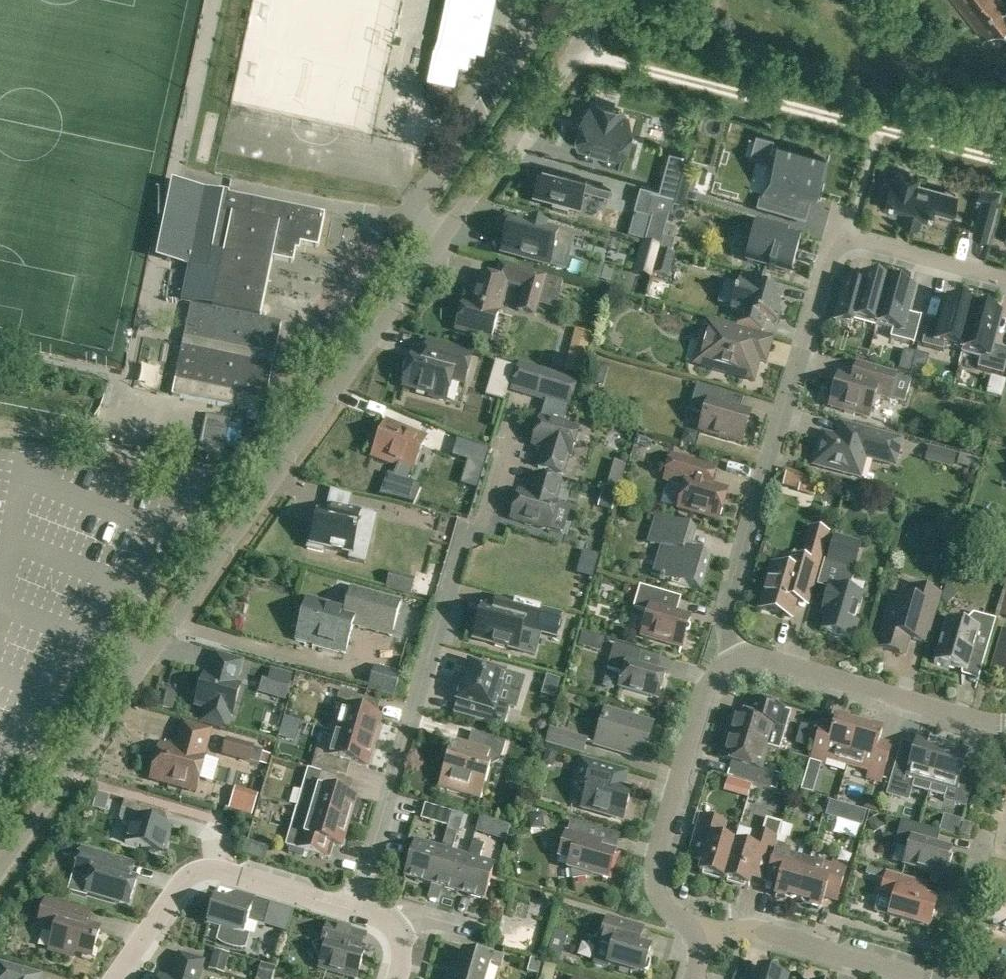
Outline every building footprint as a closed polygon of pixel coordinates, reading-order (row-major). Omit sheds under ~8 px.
[(490,0),(448,0),(439,46),(434,45),(427,76),(454,82),(458,63),(467,65),(470,53),(475,54),(477,45),(481,46),(490,0)] [(984,35),(1005,18),(1005,0),(956,0),(984,35)] [(579,118),(582,121),(580,129),(576,130),(579,146),(616,156),(627,144),(624,141),(626,133),(630,132),(627,116),(620,114),(621,109),(596,102),(595,108),(590,106),(579,118)] [(800,201),(808,203),(810,194),(814,195),(818,180),(814,179),(821,156),(806,152),(795,149),(780,145),(769,182),(774,184),(768,208),(795,216),(800,201)] [(675,193),(682,169),(665,164),(659,188),(675,193)] [(611,189),(542,170),(542,173),(537,172),(533,188),(537,189),(534,201),(554,206),(553,211),(568,215),(569,210),(579,213),(584,196),(607,202),(611,189)] [(918,179),(896,173),(894,177),(892,176),(890,183),(885,181),(880,200),(885,201),(883,207),(899,212),(898,216),(920,222),(921,218),(926,219),(929,207),(939,210),(944,191),(917,183),(918,179)] [(225,213),(229,194),(229,192),(220,190),(219,193),(172,183),(156,260),(208,271),(211,253),(223,255),(228,230),(231,215),(225,213)] [(986,185),(973,233),(987,237),(1000,189),(986,185)] [(675,193),(659,188),(652,187),(646,208),(654,210),(645,242),(660,247),(675,193)] [(325,214),(229,194),(225,213),(231,215),(228,230),(277,239),(272,261),(292,265),(294,252),(297,253),(299,243),(318,247),(325,214)] [(507,234),(502,252),(553,267),(553,266),(564,269),(570,250),(554,245),(558,231),(530,223),(529,225),(506,218),(502,232),(507,234)] [(788,233),(756,225),(746,261),(791,274),(794,261),(798,248),(784,245),(787,235),(787,236),(788,233)] [(228,230),(223,255),(212,309),(191,304),(184,338),(275,357),(282,323),(260,318),(277,239),(228,230)] [(654,274),(667,278),(674,255),(661,251),(654,274)] [(518,313),(533,318),(545,279),(512,269),(507,286),(525,291),(518,313)] [(463,303),(456,330),(491,340),(507,283),(480,275),(471,305),(463,303)] [(737,325),(762,332),(765,321),(776,324),(780,310),(778,310),(782,295),(773,293),(775,286),(742,277),(740,283),(738,283),(730,311),(740,314),(737,325)] [(857,298),(843,294),(839,308),(854,312),(852,320),(877,327),(888,284),(885,283),(886,280),(875,277),(874,280),(863,277),(857,298)] [(888,284),(877,327),(892,331),(890,339),(912,345),(912,346),(914,346),(921,318),(920,317),(920,318),(907,315),(913,291),(910,290),(911,287),(899,283),(898,287),(888,284)] [(961,354),(962,354),(974,308),(966,305),(967,301),(954,298),(953,302),(949,301),(943,325),(929,321),(922,346),(943,352),(945,345),(962,350),(961,354)] [(962,354),(980,359),(977,369),(1003,376),(1005,365),(1005,350),(991,346),(999,316),(995,315),(996,311),(984,307),(983,311),(975,309),(975,308),(974,308),(962,354)] [(702,340),(695,364),(748,379),(754,357),(751,356),(753,349),(749,348),(753,335),(702,320),(696,339),(702,340)] [(263,414),(266,399),(273,365),(182,346),(175,380),(172,395),(263,414)] [(412,356),(410,360),(407,363),(404,371),(406,375),(403,387),(430,394),(429,396),(446,401),(452,380),(464,383),(472,355),(444,348),(440,363),(412,356)] [(534,396),(541,372),(519,365),(512,390),(534,396)] [(890,397),(896,376),(863,366),(860,377),(856,379),(839,374),(830,406),(843,410),(845,413),(854,416),(857,414),(869,417),(873,404),(876,405),(880,403),(882,395),(890,397)] [(541,372),(534,396),(569,407),(576,382),(541,372)] [(697,385),(689,412),(705,416),(700,432),(741,444),(750,414),(721,406),(725,393),(697,385)] [(230,420),(206,415),(198,450),(223,455),(230,420)] [(568,455),(571,456),(579,429),(540,418),(532,445),(544,448),(538,468),(563,475),(568,455)] [(412,472),(426,437),(387,421),(372,456),(412,472)] [(902,441),(841,424),(837,437),(823,434),(814,465),(860,478),(866,458),(895,466),(902,441)] [(148,450),(155,453),(160,444),(153,440),(148,450)] [(484,466),(489,450),(457,441),(453,457),(484,466)] [(956,454),(928,446),(924,460),(953,468),(956,454)] [(671,456),(665,480),(685,486),(678,510),(719,521),(727,491),(693,481),(698,464),(671,456)] [(803,477),(785,473),(782,487),(800,491),(803,477)] [(560,483),(536,475),(530,495),(519,492),(511,519),(549,530),(557,503),(555,502),(560,483)] [(311,531),(307,549),(323,553),(323,549),(351,555),(355,538),(367,541),(371,527),(368,526),(371,514),(346,508),(334,506),(331,519),(324,518),(320,517),(319,516),(318,518),(317,522),(315,532),(311,531)] [(699,590),(708,559),(688,553),(691,545),(689,544),(693,531),(657,520),(650,544),(663,547),(655,577),(699,590)] [(811,529),(798,574),(772,566),(760,608),(791,617),(802,579),(813,583),(828,534),(811,529)] [(828,615),(823,631),(828,633),(830,634),(831,635),(832,636),(835,637),(837,637),(839,637),(842,637),(844,637),(853,640),(858,622),(854,621),(862,595),(847,591),(848,589),(849,586),(850,584),(851,582),(850,582),(861,545),(835,537),(828,563),(840,566),(833,587),(830,586),(822,613),(828,615)] [(648,613),(641,636),(682,648),(691,617),(677,613),(681,598),(640,586),(633,609),(648,613)] [(925,643),(939,595),(920,590),(916,603),(893,596),(878,647),(899,653),(903,636),(925,643)] [(362,591),(356,611),(307,598),(295,640),(345,654),(353,626),(392,636),(401,602),(362,591)] [(511,617),(494,613),(482,610),(481,613),(477,612),(473,629),(477,630),(474,639),(493,644),(493,646),(508,649),(508,648),(517,650),(522,629),(540,633),(546,612),(515,604),(511,617)] [(997,620),(974,614),(963,625),(947,620),(934,664),(966,673),(971,655),(985,659),(997,620)] [(1005,634),(993,673),(1005,676),(1005,634)] [(637,666),(641,653),(614,645),(607,669),(620,673),(623,676),(619,689),(658,700),(665,674),(637,666)] [(225,729),(229,715),(232,716),(240,686),(235,684),(241,663),(215,655),(209,677),(204,675),(202,683),(198,685),(195,695),(197,699),(195,705),(207,709),(203,723),(225,729)] [(468,663),(456,702),(476,708),(473,720),(504,729),(511,706),(497,702),(505,674),(468,663)] [(395,697),(401,674),(375,667),(368,690),(395,697)] [(291,676),(272,671),(268,683),(273,684),(269,696),(284,700),(291,676)] [(335,731),(374,743),(382,718),(361,712),(365,699),(339,691),(335,705),(342,707),(335,731)] [(736,713),(729,736),(767,747),(780,751),(791,713),(751,701),(747,716),(736,713)] [(606,712),(597,745),(641,758),(651,725),(606,712)] [(847,765),(859,727),(847,723),(847,721),(836,718),(831,735),(819,732),(810,761),(824,765),(826,759),(847,765)] [(210,731),(182,723),(177,741),(181,742),(179,750),(160,745),(150,780),(196,792),(205,758),(202,757),(204,749),(206,749),(210,731)] [(859,727),(847,765),(869,772),(867,778),(881,782),(890,753),(877,749),(882,731),(871,728),(871,730),(859,727)] [(374,743),(335,731),(330,748),(318,744),(312,766),(337,774),(341,760),(367,768),(374,743)] [(546,742),(563,747),(582,753),(586,741),(550,731),(546,742)] [(502,757),(506,743),(472,732),(467,746),(457,743),(453,756),(448,755),(438,788),(480,800),(490,767),(486,766),(489,754),(502,757)] [(767,747),(729,736),(722,759),(750,767),(745,783),(776,792),(781,776),(760,770),(767,747)] [(931,784),(943,745),(918,738),(910,763),(897,760),(886,795),(909,802),(913,788),(928,793),(931,784)] [(253,748),(227,741),(223,755),(249,762),(253,748)] [(943,745),(931,784),(947,789),(944,801),(966,808),(974,782),(960,778),(968,753),(943,745)] [(587,778),(575,784),(584,800),(582,808),(623,820),(631,791),(617,787),(615,783),(618,771),(591,764),(587,778)] [(309,770),(297,808),(349,823),(356,798),(331,791),(334,777),(309,770)] [(164,854),(171,829),(146,821),(150,808),(124,800),(119,819),(122,824),(130,826),(125,843),(164,854)] [(452,813),(426,805),(422,820),(448,827),(452,813)] [(349,823),(297,808),(286,847),(290,848),(288,854),(303,858),(304,852),(325,858),(329,845),(342,848),(349,823)] [(724,881),(734,844),(721,840),(726,824),(701,817),(694,841),(708,846),(699,873),(724,881)] [(944,877),(952,849),(925,841),(929,829),(902,821),(894,847),(908,851),(904,865),(944,877)] [(607,880),(615,854),(599,849),(601,843),(595,842),(598,830),(575,823),(572,835),(566,833),(559,857),(570,861),(568,869),(572,870),(573,880),(587,878),(589,879),(590,877),(589,877),(590,875),(607,880)] [(970,840),(974,826),(964,823),(960,837),(970,840)] [(447,831),(442,848),(431,886),(457,893),(468,856),(452,851),(457,834),(447,831)] [(748,848),(734,844),(724,881),(748,888),(756,860),(770,864),(776,845),(778,839),(753,832),(748,848)] [(431,886),(442,848),(415,840),(404,878),(431,886)] [(472,843),(468,856),(457,893),(484,901),(495,864),(480,859),(484,846),(472,843)] [(798,900),(810,862),(788,855),(790,849),(776,845),(770,864),(767,874),(780,878),(775,896),(786,899),(786,897),(798,900)] [(129,906),(136,881),(130,879),(134,866),(81,850),(76,867),(79,872),(91,876),(86,893),(129,906)] [(810,862),(798,900),(811,904),(810,906),(821,909),(826,891),(838,895),(847,866),(833,862),(831,868),(810,862)] [(878,913),(889,916),(930,928),(938,901),(925,898),(929,884),(888,872),(881,895),(883,896),(878,913)] [(270,904),(244,896),(240,908),(214,900),(207,925),(244,935),(248,922),(264,926),(270,904)] [(54,933),(49,951),(72,958),(74,953),(92,958),(100,931),(86,927),(90,914),(46,901),(38,928),(54,933)] [(607,968),(608,965),(643,975),(650,950),(628,943),(632,930),(606,922),(600,945),(594,964),(607,968)] [(350,932),(328,925),(323,940),(312,946),(321,962),(319,969),(354,978),(356,978),(364,952),(360,951),(365,936),(350,932)] [(448,978),(451,978),(485,978),(490,963),(501,966),(504,957),(476,949),(474,957),(462,953),(457,969),(451,967),(448,978)] [(203,962),(179,956),(173,978),(198,978),(203,962)] [(41,976),(0,964),(0,978),(40,978),(41,976)] [(788,978),(758,970),(755,978),(788,978)]
